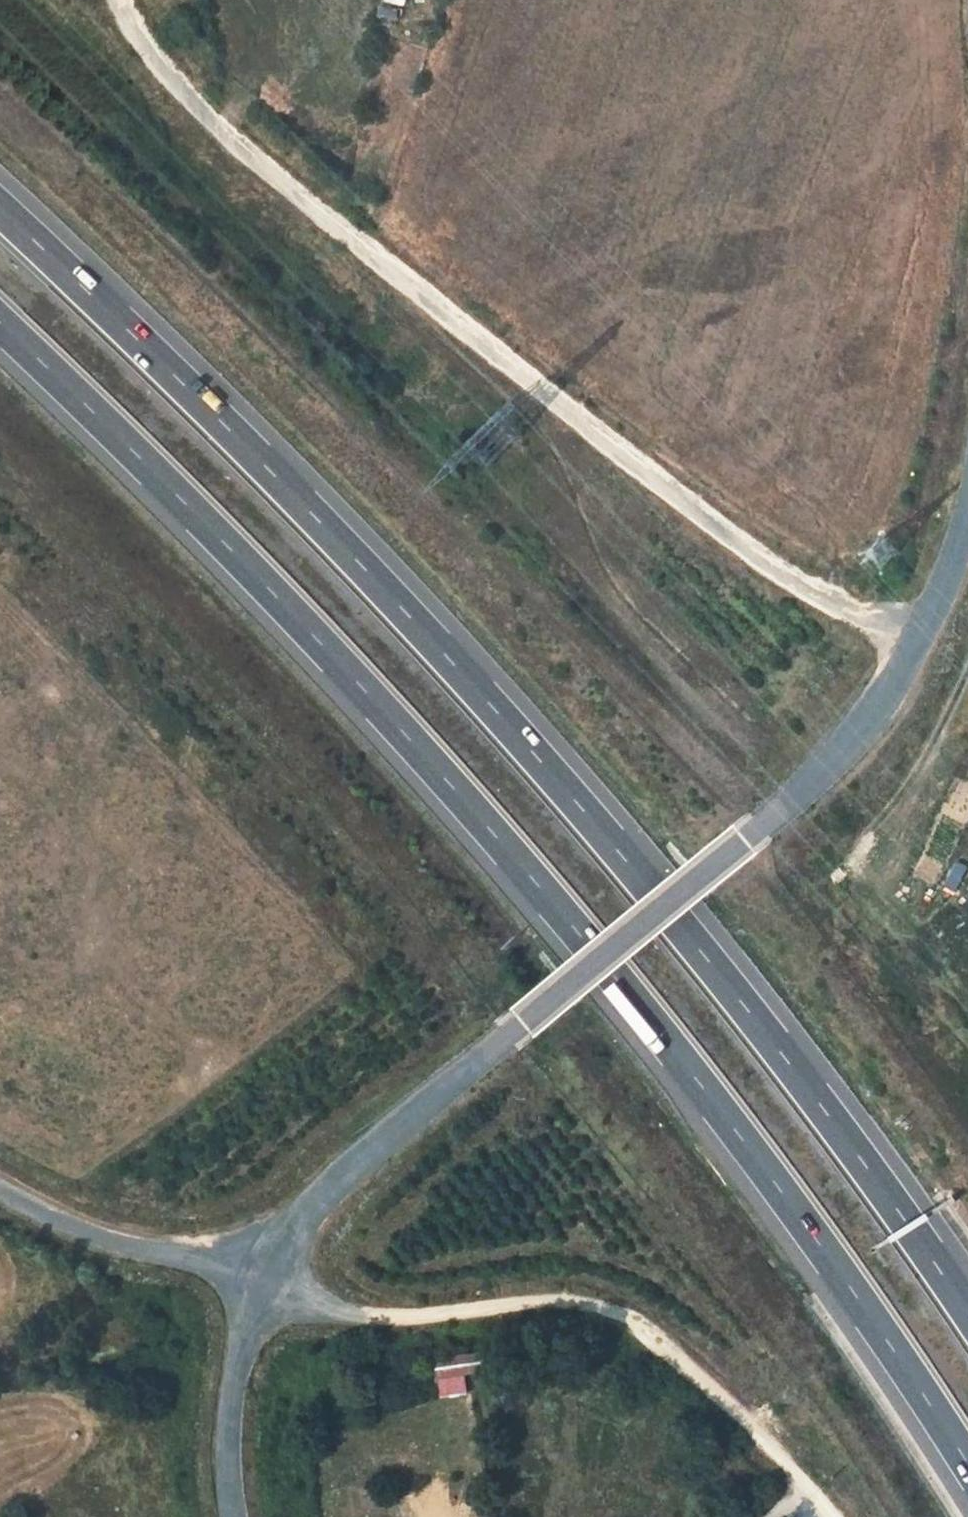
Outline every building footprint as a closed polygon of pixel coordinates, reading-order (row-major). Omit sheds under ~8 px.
[(496,1352),(466,1356),(470,1373),(498,1370),(496,1352)] [(470,1373),(466,1356),(436,1360),(439,1378),(465,1374),(470,1373)] [(465,1374),(439,1378),(441,1398),(467,1394),(465,1374)]
